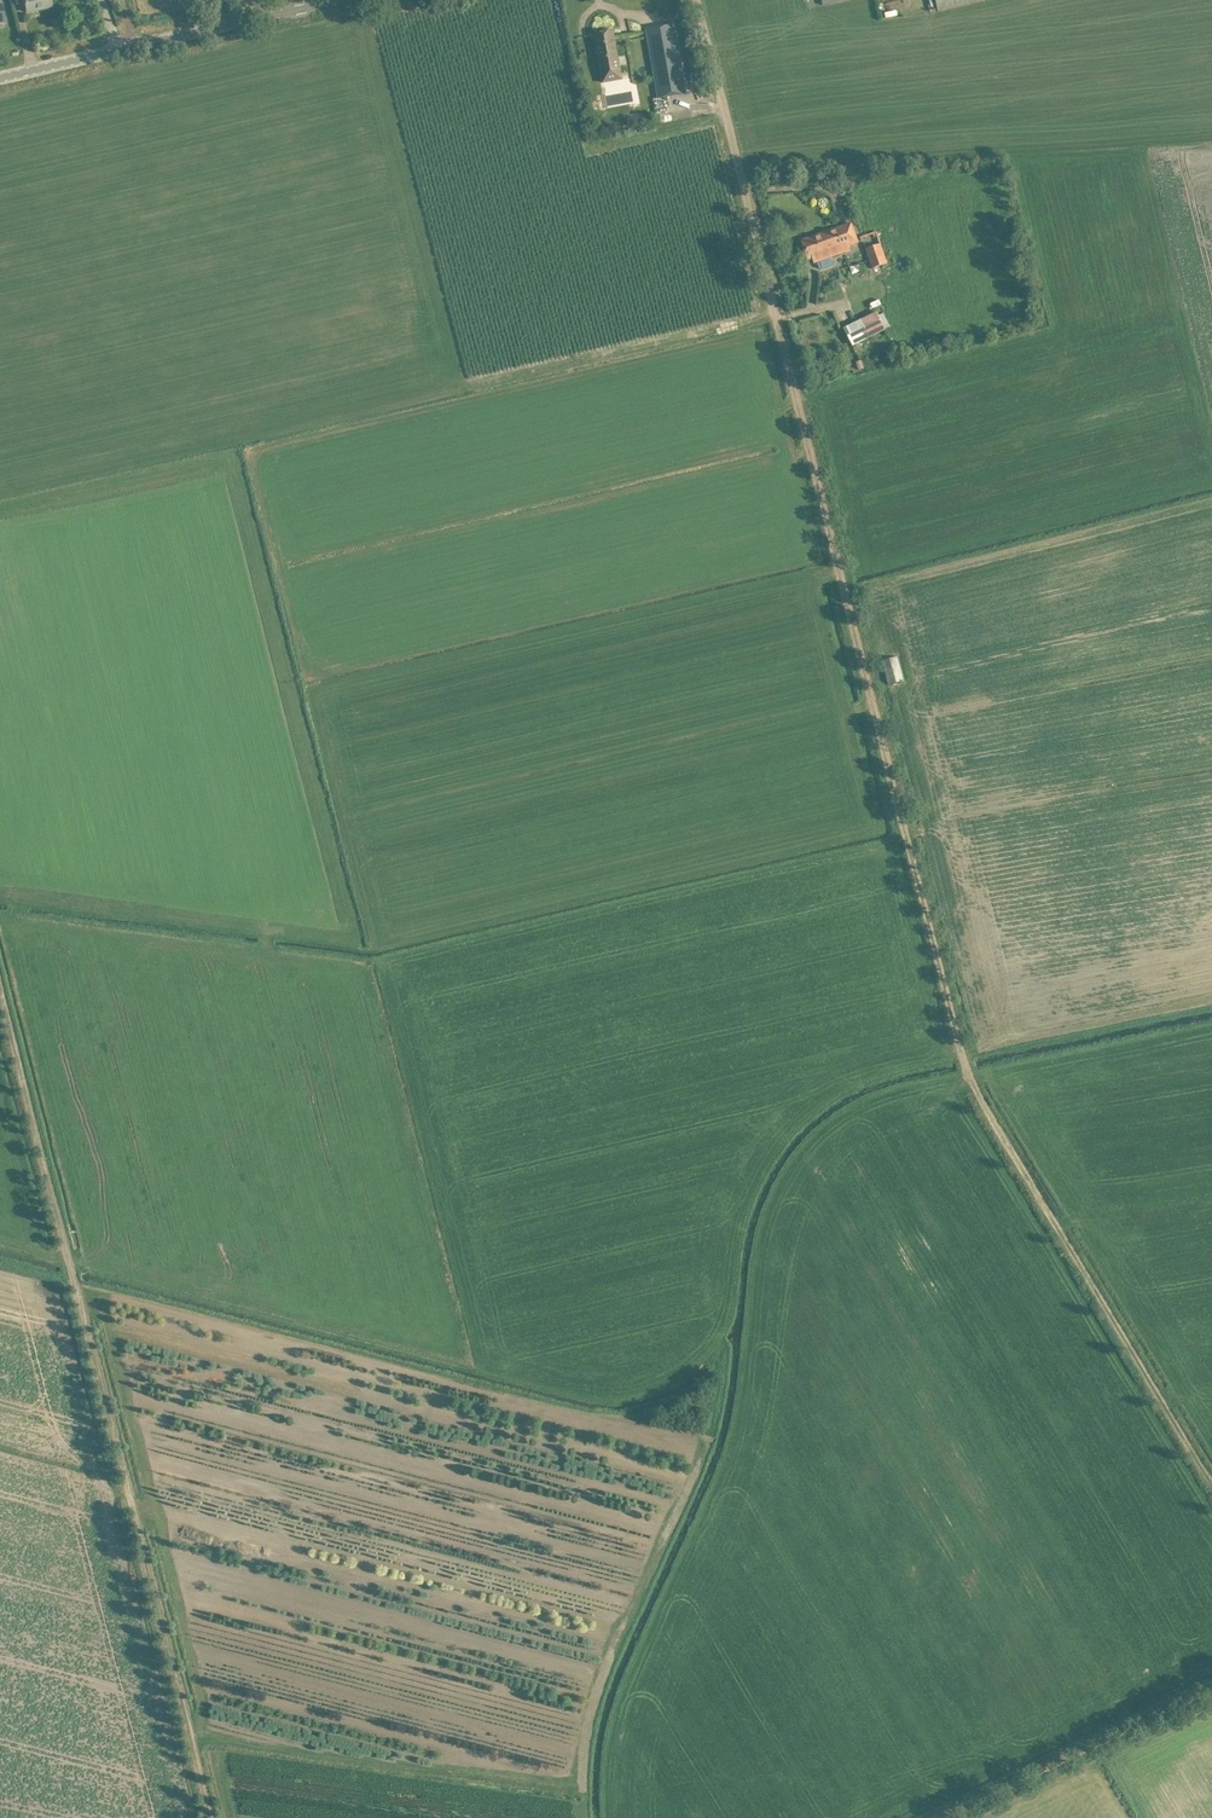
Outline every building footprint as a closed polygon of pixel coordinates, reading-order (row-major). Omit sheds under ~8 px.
[(27,12),(52,6),(50,0),(24,0),(27,12)] [(939,11),(985,1),(984,0),(936,0),(939,11)] [(650,47),(649,47),(654,72),(659,98),(686,93),(674,23),(663,25),(666,44),(650,47)] [(594,34),(603,83),(622,80),(613,30),(594,34)] [(850,177),(836,178),(837,187),(850,187),(850,177)] [(859,243),(851,223),(801,240),(806,256),(811,254),(814,264),(851,252),(849,246),(859,243)] [(880,245),(866,250),(873,268),(886,264),(880,245)] [(885,329),(877,312),(845,328),(853,345),(885,329)] [(881,662),(887,685),(903,680),(898,658),(881,662)]
